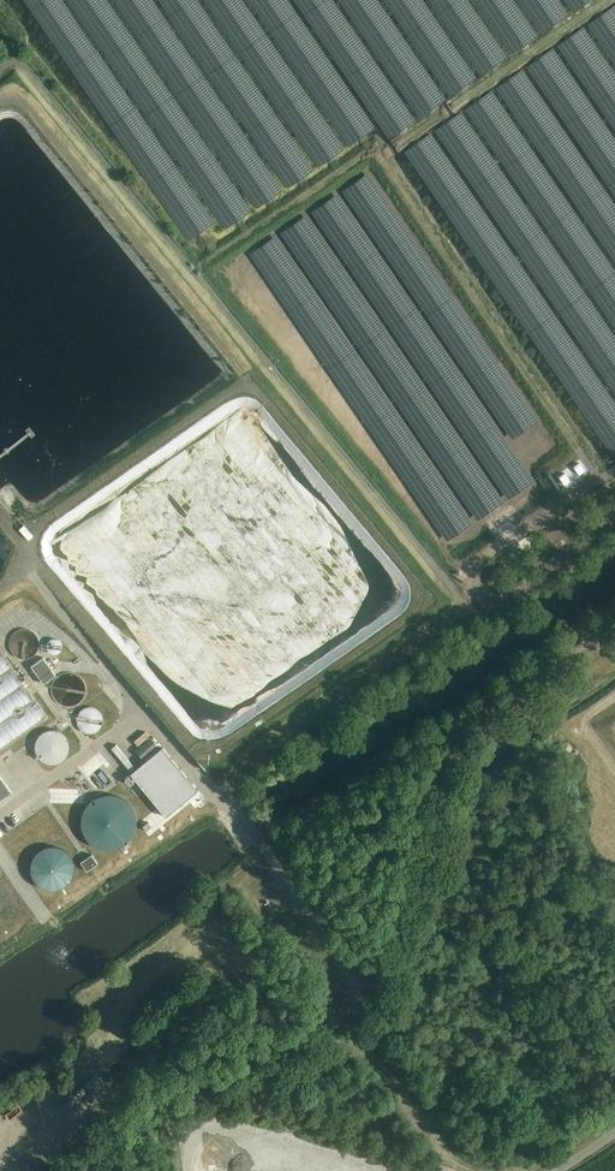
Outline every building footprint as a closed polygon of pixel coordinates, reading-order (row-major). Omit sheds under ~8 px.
[(10,643),(10,647),(11,650),(13,654),(16,656),(19,658),(23,659),(27,659),(31,658),(34,656),(37,654),(39,650),(40,646),(40,643),(39,639),(37,636),(34,633),(31,631),(27,630),(23,630),(19,631),(16,633),(13,636),(11,639),(10,643)] [(63,647),(63,646),(63,645),(62,643),(62,641),(61,640),(60,639),(58,639),(56,638),(55,638),(54,638),(53,638),(51,639),(50,639),(49,640),(48,641),(47,643),(47,645),(47,646),(47,647),(47,648),(47,649),(47,650),(48,651),(49,651),(49,652),(50,652),(51,653),(52,654),(53,654),(55,654),(56,654),(58,654),(58,653),(60,653),(61,652),(62,651),(62,650),(62,649),(63,647)] [(46,716),(1,653),(0,654),(0,748),(46,716)] [(43,683),(55,674),(43,657),(31,666),(43,683)] [(68,706),(70,706),(72,706),(74,706),(75,705),(77,704),(78,703),(80,702),(81,701),(82,699),(83,698),(84,696),(85,694),(85,693),(85,691),(85,689),(85,687),(85,686),(85,684),(84,682),(83,681),(82,679),(81,678),(80,676),(78,675),(77,674),(75,673),(74,673),(72,672),(70,672),(68,672),(66,672),(65,672),(63,673),(61,673),(60,674),(58,675),(57,676),(55,678),(54,679),(53,681),(53,682),(52,684),(51,686),(51,687),(51,689),(51,691),(51,693),(52,694),(53,696),(53,698),(54,699),(56,701),(57,702),(58,703),(60,704),(61,705),(63,706),(65,706),(66,706),(68,706)] [(90,733),(94,732),(99,729),(102,724),(102,720),(102,715),(99,710),(95,707),(89,706),(84,708),(80,711),(77,716),(77,720),(77,725),(80,729),(85,732),(90,733)] [(55,763),(60,761),(65,758),(68,752),(69,747),(68,740),(65,735),(60,731),(55,729),(49,730),(43,731),(38,736),(35,741),(34,747),(35,752),(39,758),(43,761),(49,763),(55,763)] [(142,759),(157,747),(149,737),(134,750),(142,759)] [(129,771),(134,767),(115,745),(110,748),(129,771)] [(165,815),(197,790),(162,747),(131,773),(165,815)] [(130,784),(133,781),(128,775),(125,778),(130,784)] [(11,792),(0,777),(0,799),(11,792)] [(108,850),(111,850),(113,850),(115,849),(117,849),(119,848),(122,847),(123,846),(125,844),(127,843),(129,841),(130,839),(132,837),(133,835),(134,833),(135,831),(135,829),(136,827),(136,825),(136,822),(136,820),(136,818),(135,815),(135,813),(134,811),(133,809),(132,807),(130,805),(129,803),(127,802),(125,800),(123,799),(121,798),(119,797),(117,796),(115,795),(113,795),(111,795),(108,794),(106,795),(104,795),(101,795),(99,796),(97,797),(95,798),(93,799),(91,800),(89,802),(88,803),(86,805),(85,807),(84,809),(83,811),(82,813),(81,815),(81,818),(81,820),(81,822),(81,825),(81,827),(81,829),(82,831),(83,833),(84,835),(85,837),(86,839),(88,841),(89,843),(91,844),(93,846),(95,847),(97,848),(99,849),(101,849),(104,850),(106,850),(108,850)] [(52,889),(54,889),(56,889),(58,888),(60,888),(62,887),(63,886),(65,885),(66,884),(68,882),(69,881),(70,879),(71,877),(72,875),(73,873),(73,872),(73,870),(73,868),(73,866),(73,864),(73,862),(72,860),(71,858),(70,856),(69,855),(68,853),(66,852),(65,850),(63,849),(62,848),(60,847),(58,847),(56,846),(54,846),(52,846),(50,846),(48,846),(46,847),(44,847),(42,848),(41,849),(39,850),(37,852),(36,853),(35,855),(34,856),(33,858),(32,860),(31,862),(31,864),(30,866),(30,868),(30,870),(31,872),(31,873),(32,875),(33,877),(34,879),(35,881),(36,882),(37,884),(39,885),(41,886),(42,887),(44,888),(46,888),(48,889),(50,889),(52,889)] [(86,871),(97,864),(91,855),(80,862),(86,871)]
